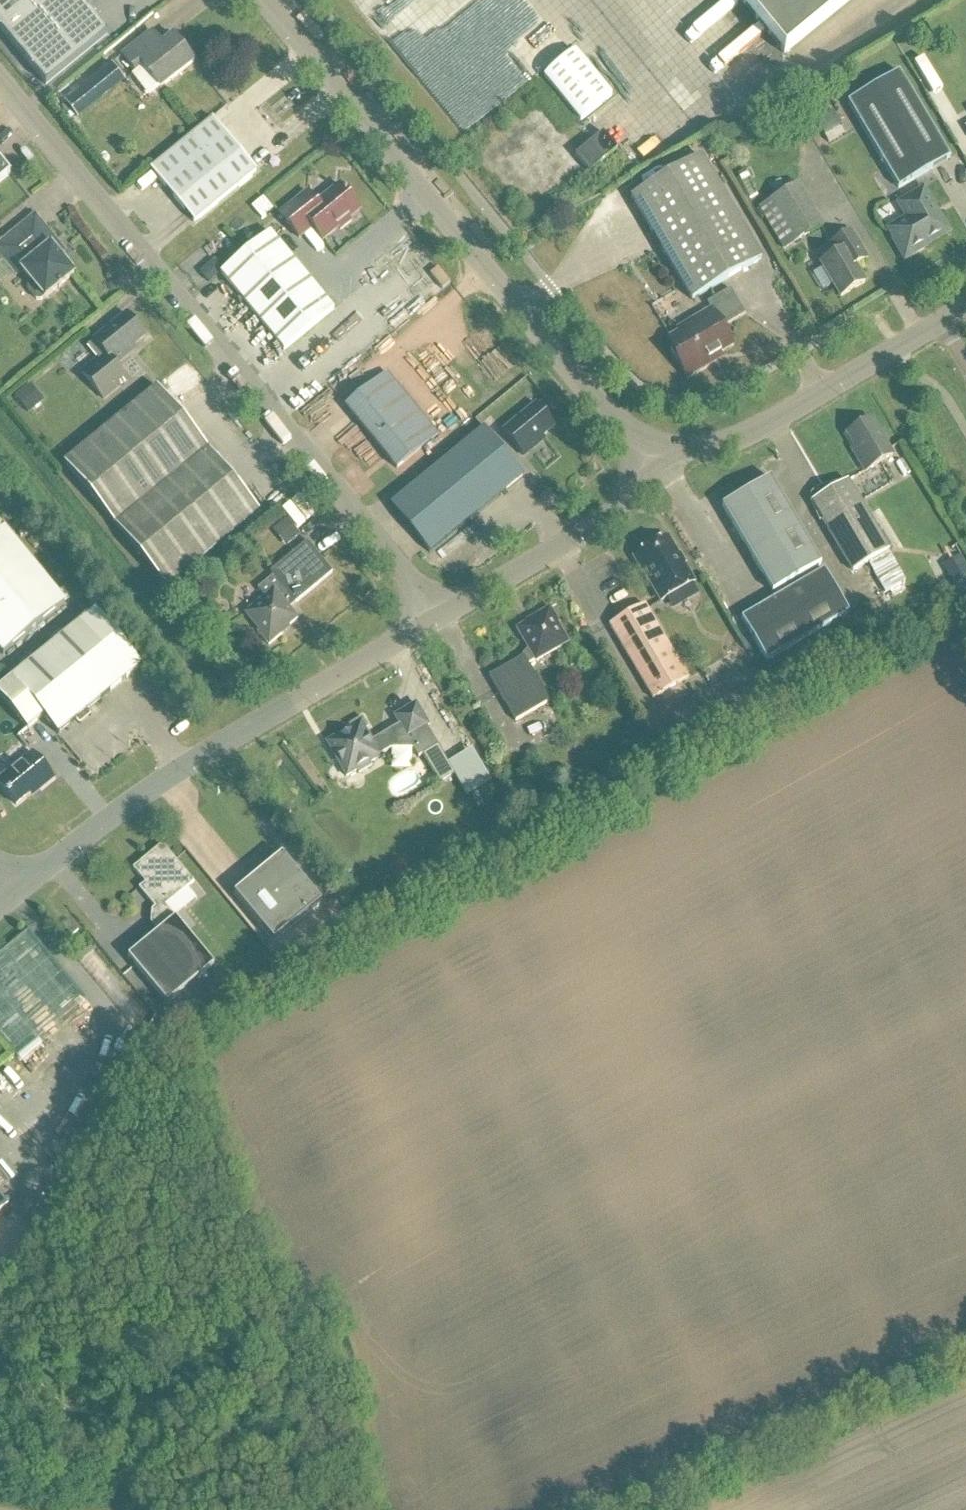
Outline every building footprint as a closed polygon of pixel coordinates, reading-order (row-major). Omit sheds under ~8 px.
[(0,6),(0,32),(46,87),(107,36),(85,10),(79,1),(77,0),(7,0),(0,6)] [(79,1),(85,10),(97,0),(96,0),(80,0),(79,1)] [(452,12),(443,0),(427,0),(393,29),(410,48),(452,12)] [(784,57),(854,0),(737,0),(784,57)] [(194,65),(173,38),(156,51),(146,39),(122,58),(134,74),(141,68),(160,91),(194,65)] [(576,53),(544,79),(581,124),(612,98),(576,53)] [(112,67),(65,105),(77,120),(124,82),(112,67)] [(898,191),(950,161),(899,75),(847,105),(898,191)] [(256,174),(213,121),(151,172),(194,225),(256,174)] [(589,176),(617,153),(603,136),(575,158),(589,176)] [(692,303),(761,263),(700,159),(631,200),(692,303)] [(10,177),(0,164),(0,185),(10,177)] [(783,251),(822,228),(798,187),(759,210),(783,251)] [(360,213),(340,188),(317,206),(308,195),(280,217),(296,238),(310,227),(323,243),(338,230),(340,233),(351,224),(349,221),(360,213)] [(908,221),(903,224),(900,224),(894,227),(892,230),(889,232),(896,244),(895,245),(905,262),(924,250),(923,249),(948,235),(923,192),(899,206),(908,221)] [(55,243),(46,232),(33,243),(22,228),(0,246),(0,258),(16,277),(22,273),(31,284),(28,287),(27,291),(36,302),(40,302),(43,299),(44,301),(57,290),(58,291),(61,289),(60,288),(73,277),(58,259),(49,248),(55,243)] [(867,261),(851,234),(831,246),(837,256),(821,266),(841,299),(865,285),(855,268),(867,261)] [(334,313),(270,235),(220,276),(284,353),(334,313)] [(745,317),(730,292),(707,306),(711,312),(686,327),(688,330),(669,342),(674,351),(670,353),(687,381),(712,366),(709,363),(733,348),(723,330),(745,317)] [(127,383),(115,368),(126,358),(124,356),(144,339),(126,317),(88,349),(98,362),(82,375),(103,402),(127,383)] [(437,438),(386,375),(345,409),(397,472),(437,438)] [(15,399),(29,416),(44,403),(30,386),(15,399)] [(166,590),(259,514),(157,390),(64,466),(166,590)] [(533,446),(554,429),(536,407),(503,434),(523,459),(536,449),(533,446)] [(893,459),(871,422),(847,436),(860,459),(857,461),(865,475),(893,459)] [(429,555),(523,479),(484,431),(391,508),(429,555)] [(821,567),(770,481),(722,509),(772,596),(821,567)] [(853,575),(889,554),(848,483),(812,505),(853,575)] [(302,535),(288,519),(273,531),(287,547),(302,535)] [(0,536),(0,654),(3,658),(64,608),(4,533),(0,536)] [(665,599),(691,584),(681,567),(679,568),(676,561),(677,560),(666,541),(634,560),(642,575),(644,574),(661,601),(665,599)] [(270,575),(273,579),(258,591),(265,600),(245,616),(259,633),(258,635),(269,648),(282,637),(281,635),(298,621),(288,609),(294,604),(296,606),(333,575),(307,544),(270,575)] [(956,590),(965,584),(965,563),(963,557),(944,568),(956,590)] [(894,562),(873,574),(885,595),(906,584),(894,562)] [(849,615),(824,572),(741,621),(766,664),(849,615)] [(688,681),(645,607),(609,628),(653,702),(688,681)] [(559,626),(550,610),(535,619),(536,621),(517,632),(531,656),(524,660),(524,659),(489,679),(516,724),(550,704),(528,667),(535,663),(536,664),(568,645),(557,627),(559,626)] [(140,669),(94,613),(80,625),(0,691),(0,703),(27,736),(45,721),(58,737),(126,681),(140,669)] [(418,760),(423,757),(439,785),(454,777),(427,729),(429,728),(416,707),(395,719),(399,727),(372,743),(365,732),(368,730),(362,720),(349,728),(351,731),(326,745),(346,780),(357,773),(359,776),(372,769),(370,766),(381,759),(380,758),(391,752),(414,752),(418,760)] [(32,755),(0,781),(0,788),(16,807),(38,790),(40,792),(54,781),(32,755)] [(516,822),(517,821),(513,816),(507,814),(501,817),(500,824),(503,830),(504,829),(516,822)] [(194,885),(162,847),(133,871),(145,885),(139,891),(157,913),(155,915),(154,923),(156,925),(161,931),(128,959),(128,960),(128,959),(167,1006),(214,967),(175,920),(165,908),(194,885)] [(282,857),(234,896),(273,943),(320,904),(282,857)] [(72,938),(78,933),(70,922),(63,928),(72,938)] [(86,1004),(43,939),(27,950),(23,944),(0,959),(0,1027),(18,1055),(58,1029),(55,1025),(86,1004)]
